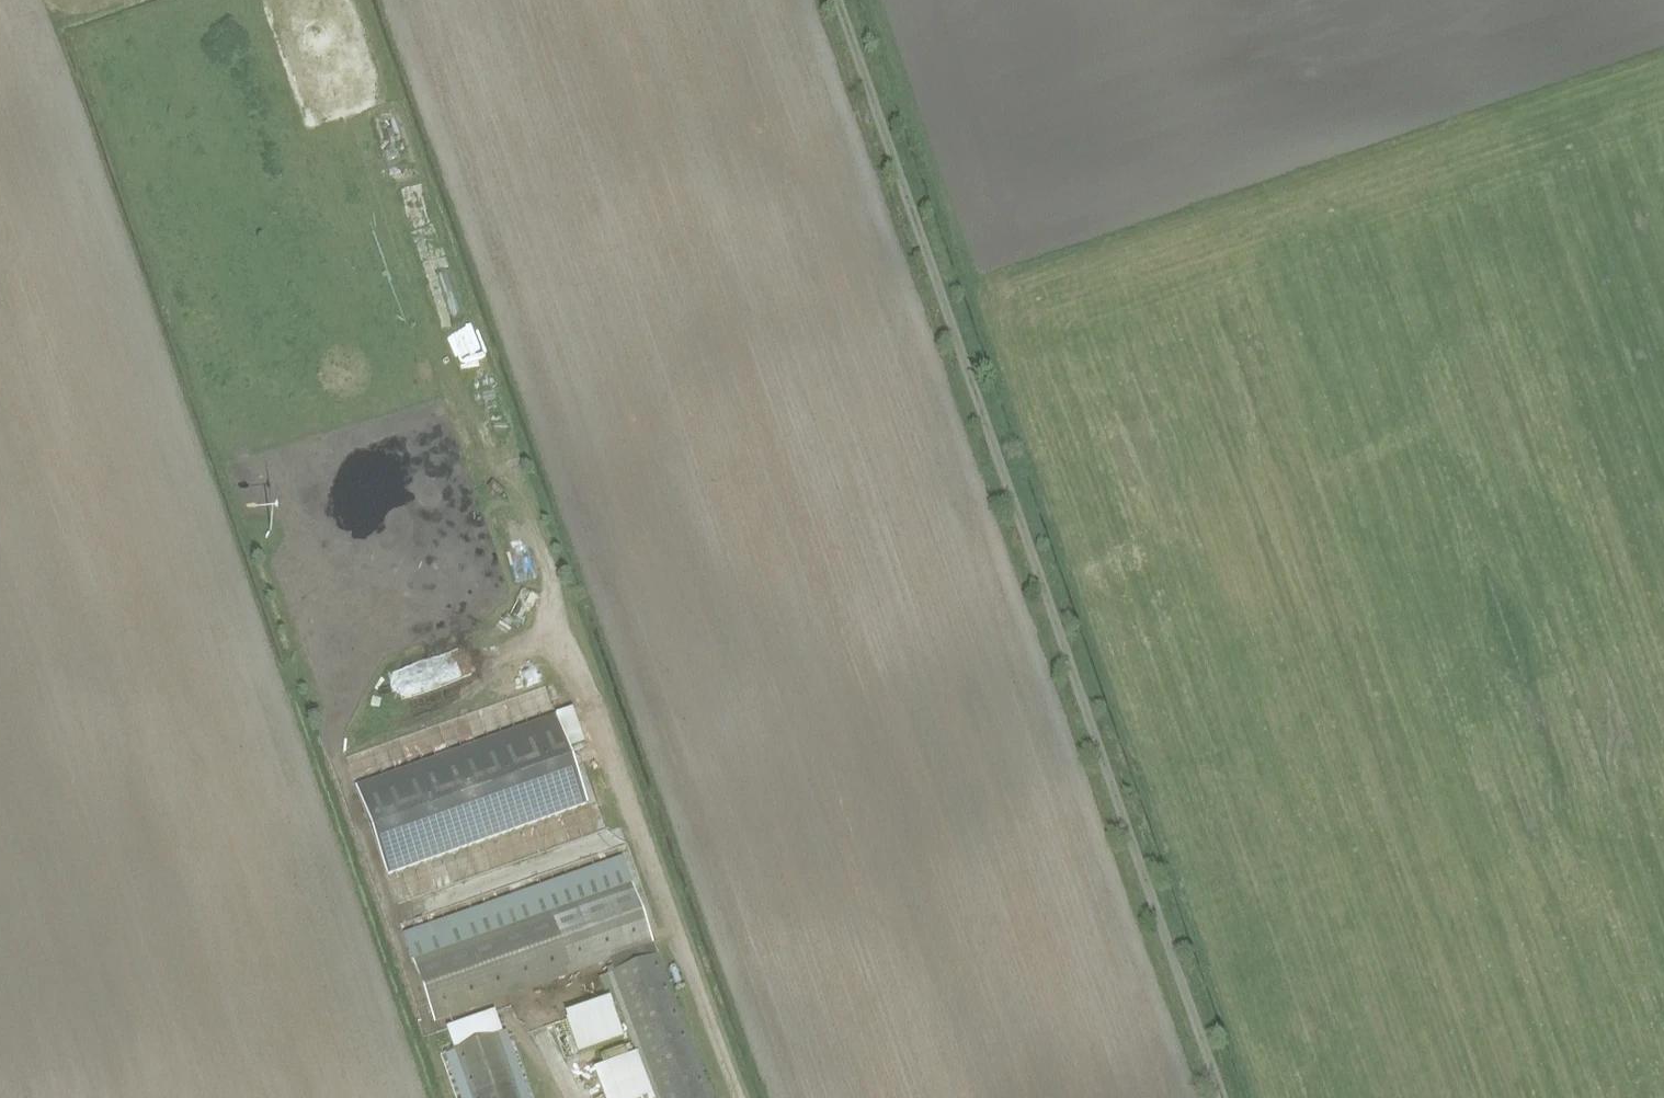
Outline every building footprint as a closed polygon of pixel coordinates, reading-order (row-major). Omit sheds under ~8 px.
[(407,696),(475,672),(465,646),(398,669),(407,696)] [(440,757),(356,787),(387,875),(472,845),(587,804),(567,747),(556,716),(440,757)] [(412,962),(411,962),(433,1024),(571,975),(609,962),(654,946),(632,884),(549,913),(412,962)] [(657,956),(605,976),(651,1097),(711,1097),(657,956)] [(450,1051),(467,1097),(522,1097),(499,1034),(450,1051)]
